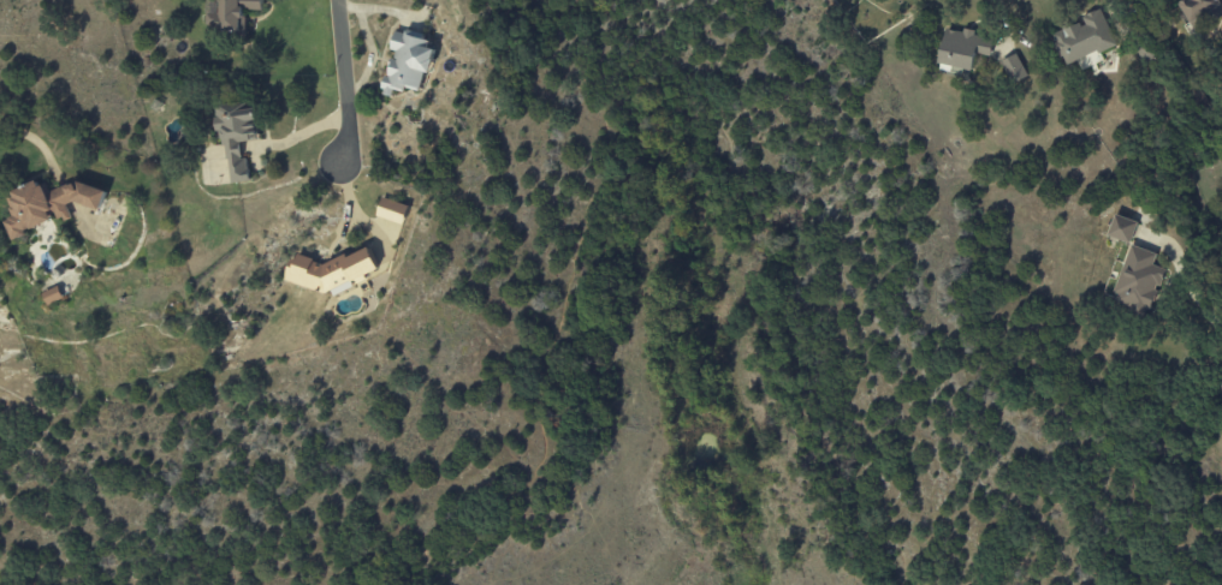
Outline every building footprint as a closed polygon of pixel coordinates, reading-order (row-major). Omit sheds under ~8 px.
[(205,35),(245,37),(246,10),(262,11),(263,0),(206,0),(205,35)] [(1050,33),(1065,67),(1116,45),(1101,11),(1050,33)] [(946,28),(939,64),(972,71),(976,54),(990,57),(993,40),(974,36),(975,33),(946,28)] [(420,91),(424,72),(430,73),(435,49),(427,48),(429,37),(406,32),(405,34),(394,31),(390,51),(391,51),(382,95),(392,97),(393,89),(404,92),(405,88),(420,91)] [(1027,76),(1015,54),(999,62),(1011,84),(1027,76)] [(259,140),(256,103),(219,106),(226,184),(250,182),(248,157),(241,158),(240,142),(259,140)] [(11,241),(24,236),(25,232),(51,222),(54,210),(58,222),(70,217),(66,206),(73,203),(102,210),(107,190),(78,183),(70,186),(67,185),(49,193),(46,186),(35,183),(4,195),(13,218),(3,221),(11,241)] [(409,206),(382,198),(376,217),(403,225),(409,206)] [(1129,244),(1137,223),(1115,214),(1107,236),(1129,244)] [(1111,306),(1147,318),(1164,269),(1152,265),(1156,254),(1131,246),(1111,306)] [(284,281),(324,294),(328,292),(335,294),(364,283),(367,275),(379,270),(370,248),(348,256),(345,255),(324,263),(301,256),(290,260),(284,281)] [(47,305),(63,300),(59,287),(42,293),(47,305)]
